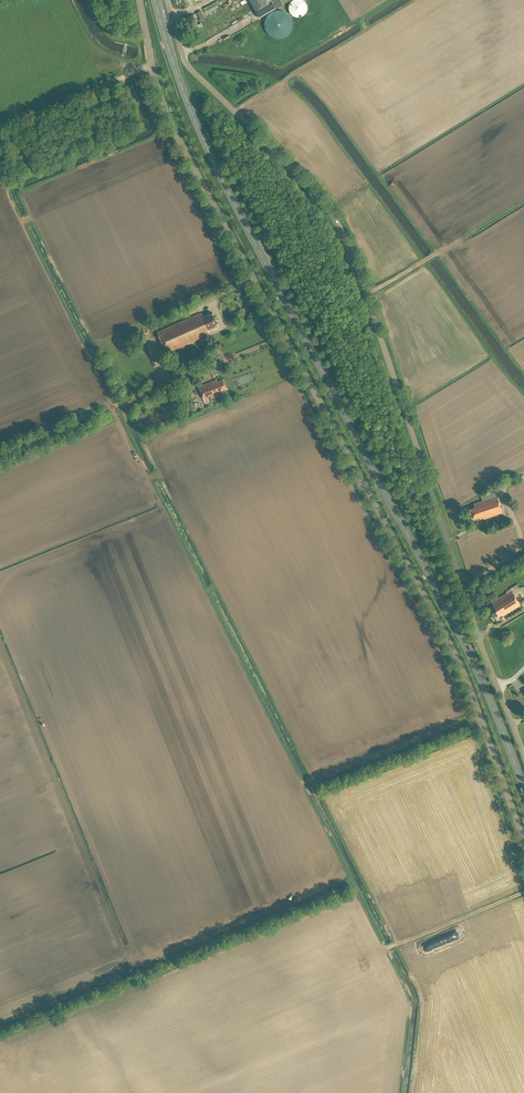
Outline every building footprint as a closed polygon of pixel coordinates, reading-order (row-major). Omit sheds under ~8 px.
[(277,9),(290,1),(290,0),(249,0),(256,12),(259,18),(277,9)] [(292,1),(291,2),(290,3),(289,5),(289,6),(289,7),(289,8),(289,9),(289,10),(290,12),(290,13),(291,14),(292,14),(293,15),(294,16),(295,16),(296,17),(297,17),(298,17),(299,17),(300,17),(302,17),(303,16),(304,16),(305,15),(305,14),(306,13),(307,12),(307,11),(308,10),(308,9),(308,7),(308,6),(307,5),(307,4),(307,3),(306,2),(305,1),(304,0),(293,0),(292,1)] [(217,4),(208,9),(210,13),(219,7),(217,4)] [(264,23),(264,24),(264,26),(265,27),(265,28),(265,30),(266,31),(267,32),(268,34),(269,35),(270,36),(271,37),(273,37),(274,38),(276,38),(278,38),(279,38),(281,38),(282,38),(283,38),(285,37),(286,36),(287,36),(288,35),(289,34),(290,33),(290,31),(291,30),(292,29),(292,27),(292,25),(292,24),(292,22),(292,20),(291,19),(291,18),(290,16),(289,15),(288,14),(287,13),(286,13),(285,12),(283,11),(282,11),(281,11),(279,10),(278,10),(276,11),(275,11),(273,11),(272,12),(270,13),(269,14),(268,15),(267,16),(266,18),(265,19),(265,20),(265,22),(264,23)] [(206,20),(200,11),(197,13),(203,22),(206,20)] [(201,314),(157,333),(166,353),(198,339),(198,338),(203,336),(202,335),(209,333),(207,330),(218,325),(212,313),(205,316),(201,314)] [(222,392),(227,390),(223,380),(217,382),(216,380),(199,387),(205,401),(223,394),(222,392)] [(482,501),(473,504),(475,508),(470,509),(473,519),(479,517),(479,518),(483,517),(484,519),(499,514),(499,516),(503,515),(496,492),(481,497),(482,501)] [(491,603),(493,606),(488,609),(493,618),(498,615),(499,616),(502,615),(503,616),(520,605),(510,589),(506,592),(507,593),(491,603)]
